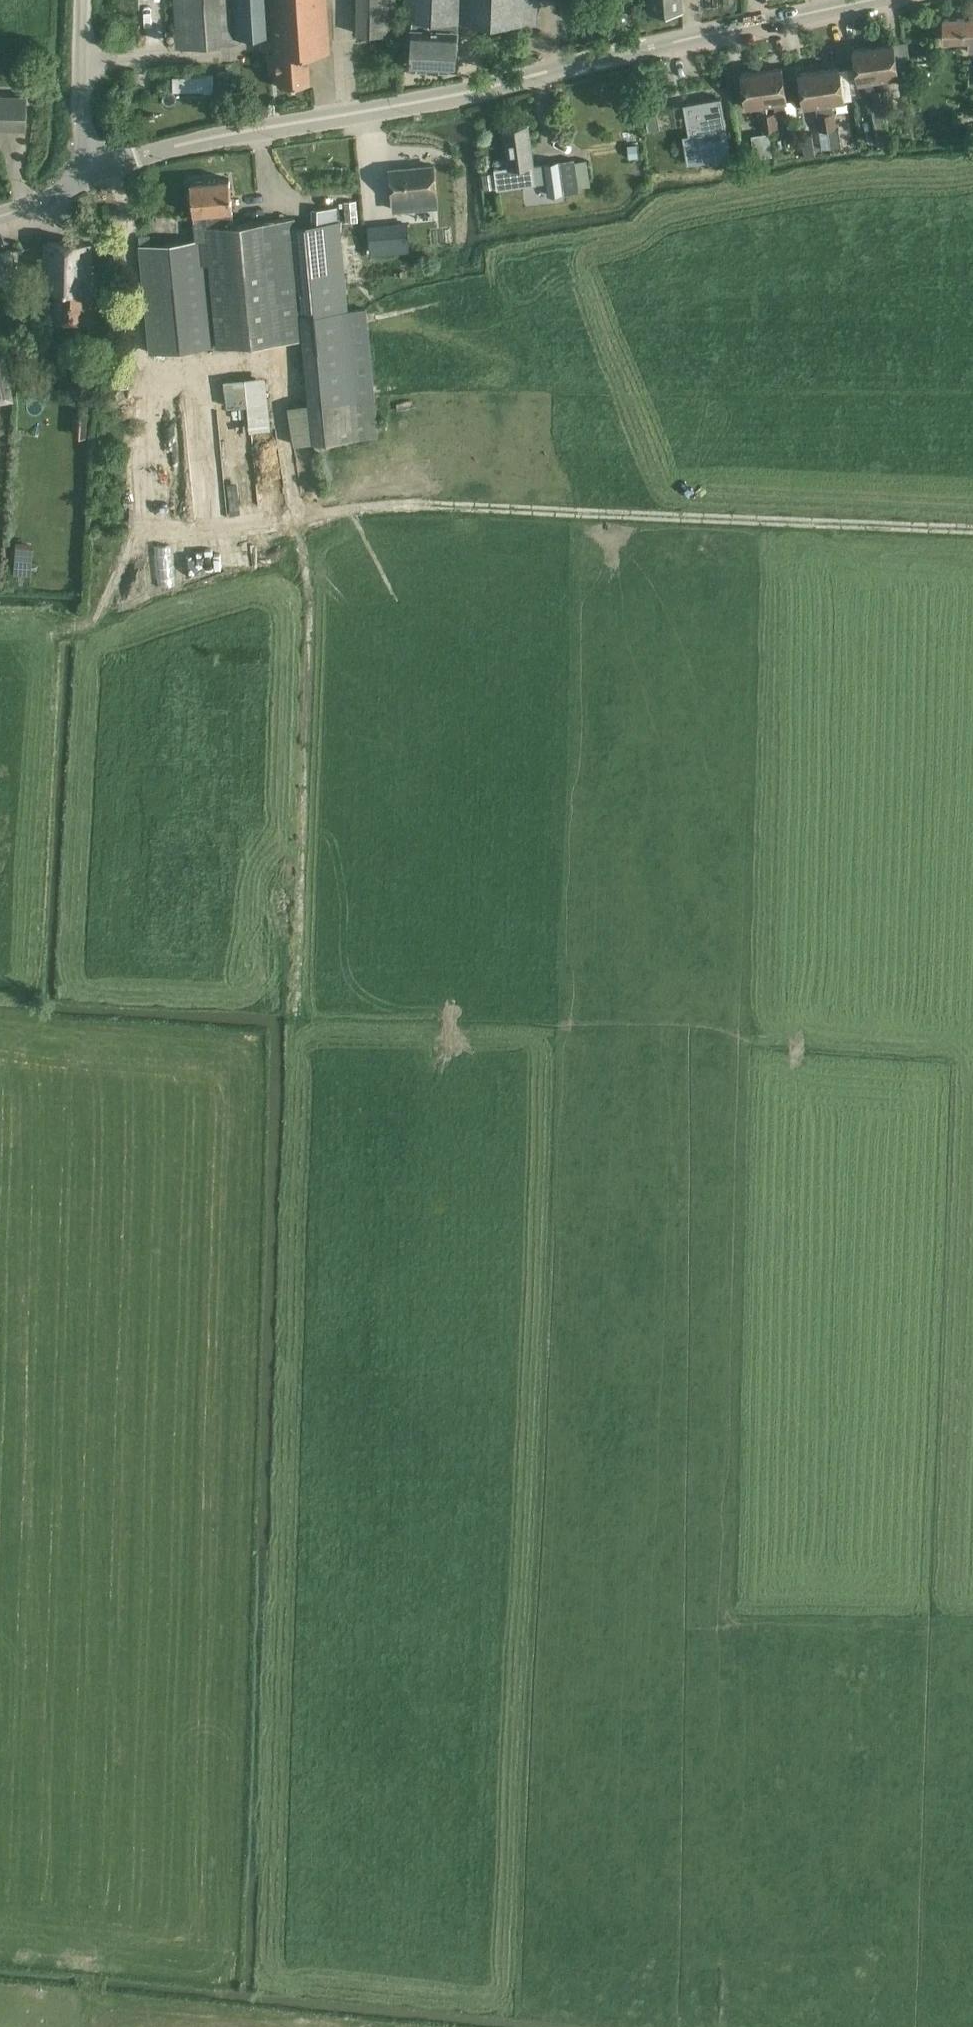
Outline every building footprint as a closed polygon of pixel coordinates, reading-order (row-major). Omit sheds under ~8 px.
[(177,47),(238,43),(238,37),(235,0),(174,0),(177,47)] [(311,82),(309,52),(330,51),(326,0),(235,0),(238,37),(274,35),(275,54),(271,54),(271,69),(278,69),(279,84),(311,82)] [(358,13),(358,33),(396,33),(396,13),(396,0),(358,0),(358,13)] [(410,65),(457,67),(458,18),(536,21),(537,0),(405,0),(404,21),(412,21),(410,65)] [(651,13),(681,11),(681,0),(650,0),(651,13)] [(944,39),(944,42),(967,41),(967,53),(972,53),(972,19),(944,19),(944,39)] [(894,43),(873,46),(878,81),(879,81),(880,88),(879,88),(882,105),(883,105),(891,104),(889,87),(888,87),(887,79),(899,78),(897,63),(894,43)] [(873,46),(853,49),(855,67),(856,69),(858,84),(859,94),(872,92),(873,106),(878,145),(888,144),(884,116),(883,105),(882,105),(879,88),(880,88),(879,81),(878,81),(873,46)] [(768,106),(787,103),(782,67),(761,71),(768,106)] [(819,70),(824,105),(845,102),(839,67),(819,70)] [(799,73),(801,93),(804,109),(818,106),(819,114),(817,114),(822,149),(830,148),(827,130),(825,113),(824,105),(819,70),(799,73)] [(759,117),(761,130),(769,129),(768,116),(767,113),(769,112),(768,106),(761,71),(741,74),(746,109),(758,108),(759,114),(760,117),(759,117)] [(25,128),(26,96),(0,96),(0,128),(25,128)] [(688,134),(683,135),(687,163),(731,155),(721,97),(683,104),(688,134)] [(652,99),(642,100),(644,112),(653,111),(652,99)] [(825,113),(827,130),(836,129),(834,111),(825,113)] [(767,113),(768,116),(769,129),(777,127),(775,112),(769,112),(767,113)] [(494,168),(497,188),(497,189),(535,184),(535,183),(545,182),(547,195),(578,191),(577,188),(589,186),(586,160),(574,161),(573,159),(533,164),(528,125),(503,128),(508,166),(494,168)] [(769,132),(751,135),(754,157),(772,154),(769,132)] [(637,144),(628,145),(629,158),(639,157),(637,144)] [(434,165),(389,169),(391,189),(392,199),(393,211),(437,207),(436,195),(435,185),(434,165)] [(494,172),(482,173),(484,189),(496,187),(494,172)] [(149,352),(212,347),(204,262),(210,261),(218,346),(275,341),(302,338),(306,403),(290,404),(293,443),(372,438),(364,311),(345,312),(344,284),(361,282),(358,236),(340,237),(339,222),(337,222),(337,207),(312,209),(313,224),(295,225),(294,218),(233,223),(229,179),(190,182),(196,240),(139,245),(149,352)] [(356,200),(344,202),(346,222),(358,221),(356,200)] [(47,242),(46,262),(46,288),(56,288),(55,318),(93,319),(93,310),(94,290),(88,290),(88,243),(47,242)] [(0,247),(0,281),(17,277),(11,244),(0,247)] [(4,354),(0,355),(0,402),(14,400),(10,383),(4,354)] [(269,374),(227,380),(231,405),(250,403),(255,431),(278,427),(269,374)]
